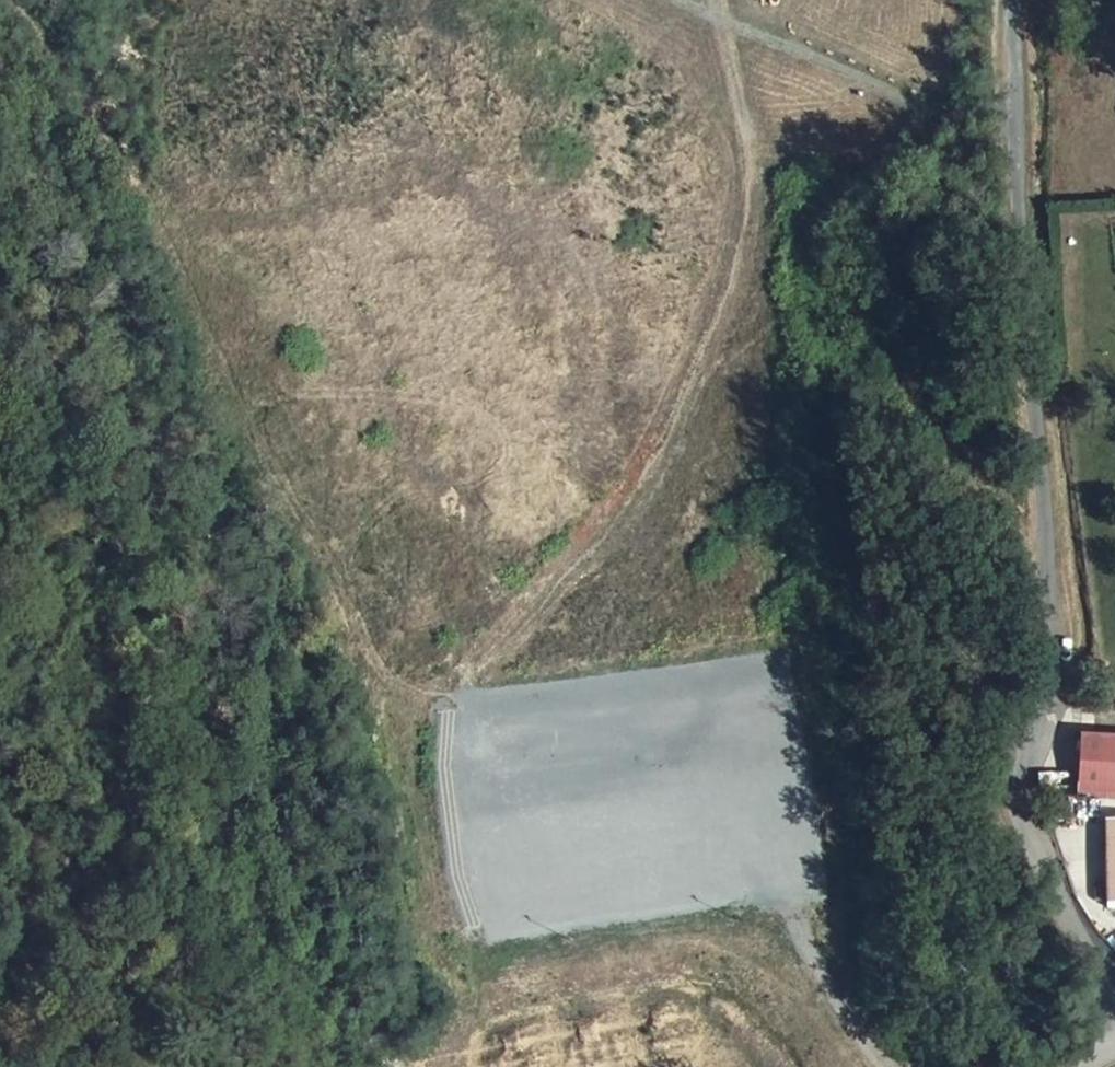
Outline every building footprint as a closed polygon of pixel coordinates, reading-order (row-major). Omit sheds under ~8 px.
[(1073,716),(1071,773),(1114,776),(1114,718),(1073,716)] [(1098,802),(1098,889),(1114,889),(1114,802),(1098,802)]
